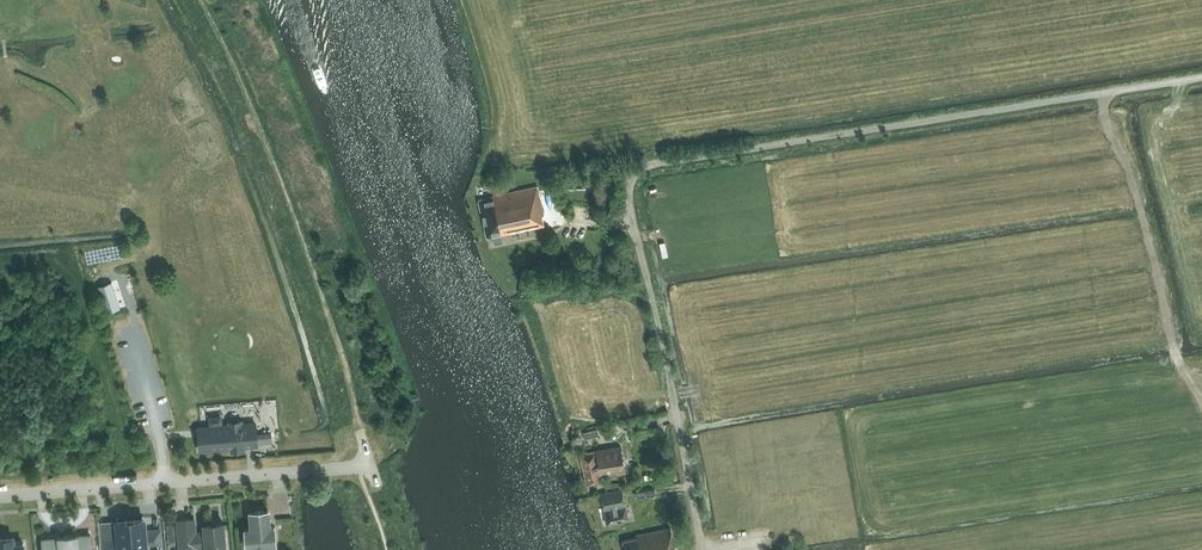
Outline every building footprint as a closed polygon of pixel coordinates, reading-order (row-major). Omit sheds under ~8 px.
[(544,217),(538,187),(493,196),(492,193),(484,194),(485,198),(479,199),(487,238),(493,237),(495,244),(503,243),(502,236),(544,227),(542,217),(544,217)] [(117,248),(93,249),(94,263),(118,262),(117,248)] [(111,282),(98,286),(107,313),(120,309),(111,282)] [(201,428),(203,449),(256,445),(255,423),(201,428)] [(256,434),(257,444),(271,442),(271,433),(256,434)] [(625,472),(620,445),(595,450),(595,452),(580,455),(587,484),(601,481),(600,476),(625,472)] [(628,520),(622,489),(600,494),(606,524),(628,520)] [(254,549),(267,549),(267,545),(275,545),(273,526),(269,527),(268,510),(249,511),(251,528),(244,529),(246,547),(254,546),(254,549)] [(195,547),(205,546),(206,549),(225,549),(222,522),(203,523),(204,532),(194,533),(193,518),(177,520),(180,549),(196,549),(195,547)] [(143,522),(116,524),(118,539),(103,541),(103,549),(146,549),(145,547),(161,546),(159,530),(144,531),(143,522)] [(173,523),(166,523),(167,541),(168,541),(168,546),(174,546),(174,541),(173,523)] [(670,528),(635,535),(636,538),(622,541),(624,549),(675,549),(670,528)] [(64,538),(41,540),(42,549),(92,549),(90,535),(76,537),(75,535),(64,536),(64,538)] [(23,544),(23,542),(13,543),(13,540),(0,541),(0,549),(23,549),(23,544)]
